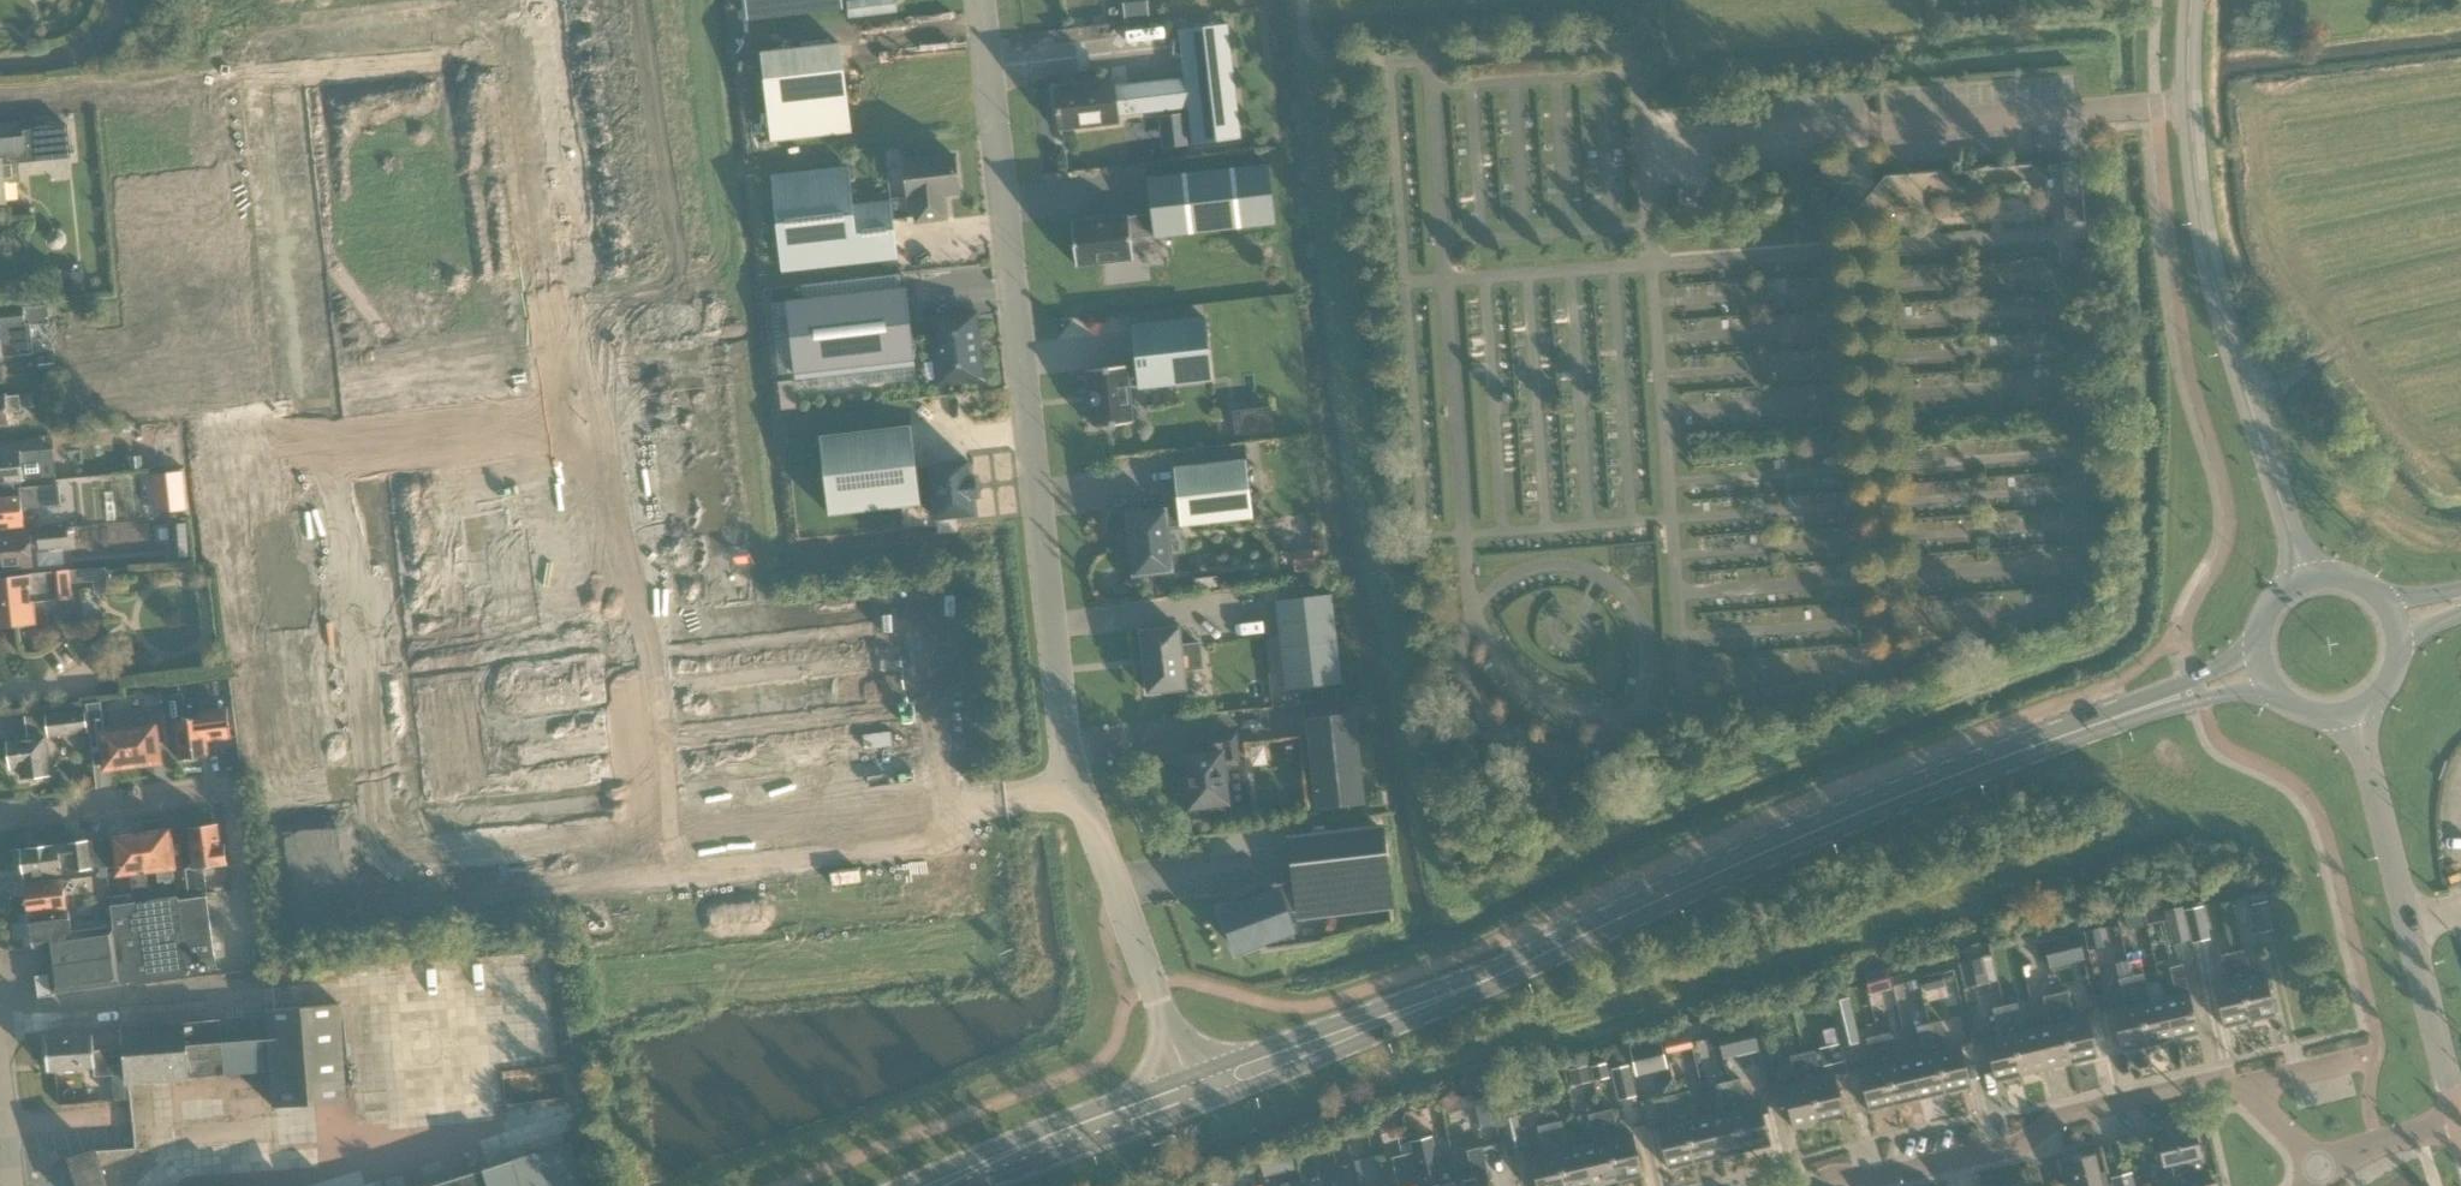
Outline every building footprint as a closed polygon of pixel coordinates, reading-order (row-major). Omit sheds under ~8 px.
[(568,28),(571,49),(573,49),(573,48),(624,42),(621,16),(638,15),(636,0),(616,0),(606,1),(608,16),(570,21),(571,27),(568,28)] [(843,0),(746,0),(748,19),(844,9),(843,0)] [(897,12),(896,0),(852,0),(846,1),(849,18),(897,12)] [(1127,95),(1115,96),(1113,82),(1056,88),(1058,109),(1057,109),(1058,114),(1059,113),(1062,138),(1063,138),(1062,129),(1118,122),(1117,115),(1189,107),(1193,144),(1241,139),(1228,24),(1180,29),(1185,77),(1126,84),(1127,95)] [(763,54),(773,141),(851,131),(841,44),(763,54)] [(887,64),(875,66),(877,84),(889,82),(892,108),(915,105),(913,88),(946,84),(942,46),(923,48),(922,46),(905,48),(905,50),(886,52),(887,64)] [(24,136),(0,139),(0,204),(7,203),(5,183),(21,181),(19,163),(78,157),(74,125),(23,130),(24,136)] [(1849,218),(1880,183),(1844,151),(1827,170),(1846,187),(1832,203),(1849,218)] [(940,193),(959,191),(955,156),(904,162),(909,197),(914,197),(917,221),(947,218),(945,201),(941,202),(940,193)] [(2062,164),(2064,198),(2066,223),(2084,221),(2082,199),(2084,199),(2082,170),(2071,161),(2060,162),(2060,164),(2062,164)] [(1155,236),(1275,223),(1269,165),(1149,178),(1153,213),(1071,223),(1077,266),(1134,259),(1131,238),(1155,236)] [(771,175),(782,271),(898,258),(892,200),(853,204),(849,166),(771,175)] [(204,214),(174,217),(176,234),(193,232),(195,258),(248,252),(246,241),(245,241),(244,225),(206,229),(204,214)] [(644,232),(592,238),(593,249),(594,249),(596,265),(633,261),(635,276),(665,273),(663,256),(647,258),(644,232)] [(198,283),(181,285),(183,302),(213,299),(212,283),(250,279),(248,263),(249,263),(248,252),(195,258),(198,283)] [(71,254),(4,261),(7,294),(74,288),(71,254)] [(470,277),(473,304),(517,299),(514,272),(513,272),(470,277)] [(640,302),(602,306),(605,331),(605,333),(656,327),(653,302),(670,300),(668,283),(638,286),(640,302)] [(795,373),(916,359),(907,287),(787,301),(795,373)] [(4,356),(33,353),(31,323),(48,321),(47,307),(0,311),(0,324),(0,326),(0,357),(4,356)] [(983,377),(976,315),(933,320),(940,382),(983,377)] [(1095,427),(1133,422),(1129,387),(1140,385),(1140,387),(1212,378),(1205,317),(1133,325),(1138,370),(1127,371),(1126,365),(1088,370),(1095,427)] [(215,320),(185,324),(186,341),(203,339),(206,364),(257,359),(257,357),(254,332),(216,336),(215,320)] [(605,331),(602,332),(605,353),(607,353),(608,360),(646,356),(647,371),(677,367),(675,351),(659,352),(656,327),(605,333),(605,331)] [(355,369),(341,371),(346,413),(372,410),(373,410),(366,352),(354,353),(355,369)] [(55,367),(54,356),(38,358),(39,369),(55,367)] [(209,390),(192,392),(194,408),(224,405),(222,390),(260,386),(259,379),(262,378),(259,357),(257,357),(257,359),(206,364),(209,390)] [(22,406),(35,404),(34,393),(20,395),(22,406)] [(690,411),(652,416),(654,432),(653,432),(654,443),(706,437),(703,411),(720,410),(718,393),(688,396),(690,411)] [(22,411),(22,406),(20,395),(7,396),(7,395),(0,395),(0,424),(10,423),(8,412),(22,411)] [(975,479),(970,479),(969,461),(917,467),(911,426),(820,437),(829,514),(920,504),(919,501),(934,499),(936,519),(974,515),(972,496),(977,496),(975,479)] [(151,432),(155,468),(183,465),(178,429),(151,432)] [(706,437),(654,443),(655,454),(656,454),(658,470),(696,465),(698,481),(728,477),(726,460),(709,462),(706,437)] [(23,479),(56,477),(54,450),(20,453),(20,452),(0,454),(0,482),(23,479)] [(1129,514),(1136,573),(1172,569),(1167,526),(1253,517),(1246,459),(1175,467),(1180,510),(1166,512),(1165,510),(1129,514)] [(521,464),(497,467),(503,525),(516,523),(514,507),(527,506),(522,464),(521,464)] [(472,469),(471,469),(476,512),(489,510),(490,526),(503,525),(497,467),(472,469)] [(472,469),(444,472),(446,472),(450,514),(449,515),(451,530),(465,529),(463,513),(476,512),(471,469),(472,469)] [(444,472),(420,475),(426,533),(439,532),(438,516),(449,515),(450,514),(446,472),(444,472)] [(420,475),(393,478),(398,520),(412,519),(414,535),(426,533),(420,475)] [(24,525),(23,508),(61,504),(59,484),(23,487),(23,479),(0,482),(0,527),(24,525)] [(155,492),(157,513),(187,510),(185,489),(155,492)] [(275,496),(245,499),(247,516),(264,514),(267,540),(319,534),(318,523),(317,523),(315,507),(277,511),(275,496)] [(32,563),(30,549),(40,548),(70,545),(68,526),(38,529),(39,533),(0,537),(0,566),(32,563)] [(717,532),(665,538),(666,549),(667,549),(669,565),(706,560),(708,576),(738,572),(736,556),(720,557),(717,532)] [(269,565),(253,567),(255,584),(285,581),(283,565),(321,561),(319,545),(320,545),(319,534),(267,540),(269,565)] [(1318,547),(1296,549),(1299,572),(1320,569),(1318,547)] [(585,551),(541,556),(544,583),(587,578),(588,578),(585,551)] [(449,566),(405,571),(408,598),(409,598),(452,593),(449,566)] [(33,620),(31,599),(72,595),(70,579),(69,570),(69,568),(47,571),(28,573),(28,576),(0,579),(0,624),(33,620)] [(587,578),(544,583),(547,609),(590,604),(587,578)] [(713,601),(675,606),(678,631),(678,633),(729,627),(726,601),(743,600),(741,583),(711,586),(713,601)] [(286,590),(256,593),(258,610),(274,608),(277,634),(329,628),(328,617),(327,617),(325,601),(288,605),(286,590)] [(452,593),(409,598),(412,624),(454,619),(452,593)] [(1276,600),(1286,690),(1343,684),(1333,593),(1276,600)] [(857,598),(840,599),(843,630),(859,628),(861,644),(872,643),(872,644),(891,642),(891,641),(913,638),(909,605),(858,610),(857,598)] [(590,604),(547,609),(550,635),(593,630),(590,604)] [(454,619),(412,624),(414,650),(457,645),(454,619)] [(678,631),(675,632),(678,653),(680,653),(681,660),(719,655),(720,671),(750,667),(749,650),(732,652),(729,627),(678,633),(678,631)] [(1149,692),(1186,688),(1184,669),(1203,667),(1200,643),(1182,645),(1180,627),(1142,631),(1149,692)] [(280,659),(263,661),(265,678),(295,675),(294,659),(331,655),(330,639),(331,639),(329,628),(277,634),(280,659)] [(550,635),(549,635),(552,662),(596,657),(593,630),(550,635)] [(414,650),(417,677),(461,672),(458,645),(457,645),(414,650)] [(295,684),(265,688),(267,705),(284,703),(286,728),(338,722),(337,721),(335,695),(297,700),(295,684)] [(180,759),(209,755),(207,739),(231,736),(228,708),(203,711),(202,700),(185,702),(184,693),(163,695),(166,728),(176,727),(180,759)] [(102,701),(88,703),(95,762),(105,761),(106,768),(133,765),(129,729),(127,729),(106,731),(102,701)] [(47,712),(50,735),(89,730),(88,724),(86,708),(47,712)] [(927,708),(903,711),(908,759),(933,756),(927,708)] [(880,714),(879,714),(884,762),(885,762),(908,759),(903,711),(880,714)] [(880,713),(849,716),(854,766),(885,762),(884,762),(879,714),(880,714),(880,713)] [(1317,808),(1365,803),(1355,713),(1307,718),(1317,808)] [(818,720),(786,724),(788,724),(793,772),(792,772),(792,773),(823,769),(818,720)] [(289,754),(272,755),(274,772),(304,769),(303,754),(340,749),(340,743),(342,742),(340,721),(337,721),(338,722),(286,728),(289,754)] [(609,724),(578,727),(578,729),(579,728),(584,777),(584,778),(614,775),(609,724)] [(786,724),(763,727),(769,775),(792,772),(793,772),(788,724),(786,724)] [(156,725),(129,729),(133,765),(154,762),(161,761),(156,725)] [(763,727),(739,729),(744,778),(769,775),(763,727)] [(578,729),(553,731),(559,780),(584,777),(579,728),(578,729)] [(716,732),(715,732),(720,780),(721,780),(744,778),(739,729),(716,732)] [(553,731),(527,734),(533,783),(559,780),(553,731)] [(716,731),(684,734),(690,785),(721,781),(721,780),(720,780),(715,732),(716,732),(716,731)] [(527,734),(501,737),(507,786),(533,783),(527,734)] [(46,735),(8,740),(11,768),(22,767),(23,778),(51,775),(46,735)] [(1208,806),(1226,804),(1227,812),(1252,809),(1247,761),(1239,762),(1236,735),(1206,738),(1207,752),(1185,755),(1189,786),(1185,787),(1187,812),(1208,810),(1208,806)] [(501,737),(476,740),(481,789),(507,786),(501,737)] [(451,743),(450,743),(455,792),(456,792),(481,789),(476,740),(451,743)] [(450,742),(420,745),(426,796),(456,793),(456,792),(455,792),(450,743),(451,743),(450,742)] [(205,866),(227,863),(225,844),(221,844),(218,824),(189,827),(194,867),(187,868),(190,894),(208,892),(205,866)] [(1296,883),(1278,890),(1276,885),(1278,884),(1277,882),(1240,896),(1241,898),(1243,897),(1245,902),(1223,910),(1238,951),(1267,940),(1270,946),(1267,947),(1268,948),(1322,941),(1322,940),(1297,943),(1287,914),(1302,908),(1335,904),(1336,912),(1389,905),(1391,922),(1393,922),(1382,828),(1291,839),(1296,883)] [(142,833),(146,870),(158,868),(160,884),(175,882),(173,866),(174,866),(169,830),(142,833)] [(134,893),(135,900),(150,898),(146,870),(142,833),(114,837),(119,873),(131,871),(134,893)] [(21,848),(25,877),(63,872),(72,870),(108,865),(104,838),(88,840),(21,848)] [(64,879),(26,883),(29,912),(67,907),(66,894),(94,890),(93,876),(64,879)] [(2264,892),(2249,896),(2251,905),(2266,901),(2264,892)] [(114,904),(135,901),(135,900),(134,893),(111,896),(112,904),(114,904)] [(135,901),(114,904),(112,904),(113,915),(76,921),(76,924),(71,924),(69,911),(30,917),(34,946),(48,944),(51,973),(36,975),(39,996),(55,994),(54,992),(55,992),(55,991),(188,973),(188,972),(218,968),(207,896),(179,900),(178,895),(150,899),(150,898),(135,900),(135,901)] [(2251,905),(2259,935),(2274,931),(2266,901),(2251,905)] [(2184,910),(2192,943),(2209,939),(2201,906),(2184,910)] [(2182,908),(2165,911),(2172,944),(2189,940),(2182,908)] [(2127,930),(2145,927),(2142,911),(2124,914),(2127,930)] [(2098,928),(2085,931),(2090,950),(2102,947),(2098,928)] [(2078,935),(2045,942),(2050,964),(2083,956),(2078,935)] [(2246,949),(2233,952),(2250,1021),(2276,1015),(2266,974),(2252,977),(2246,949)] [(2224,1027),(2250,1021),(2233,952),(2221,955),(2228,983),(2214,986),(2224,1027)] [(498,972),(554,969),(554,957),(497,959),(498,972)] [(1959,963),(1963,981),(1988,976),(1983,957),(1959,963)] [(2119,979),(2131,976),(2127,960),(2115,963),(2119,979)] [(2176,995),(2162,998),(2173,1039),(2199,1033),(2183,964),(2169,967),(2176,995)] [(1890,969),(1869,972),(1872,987),(1893,984),(1890,969)] [(1926,991),(1944,986),(1941,972),(1923,976),(1926,991)] [(2148,1045),(2173,1039),(2162,998),(2150,1001),(2144,973),(2131,976),(2148,1045)] [(2148,1045),(2131,976),(2119,979),(2125,1007),(2112,1010),(2122,1051),(2148,1045)] [(2068,991),(2055,994),(2072,1063),(2098,1057),(2088,1015),(2074,1019),(2068,991)] [(2046,1069),(2072,1063),(2055,994),(2043,996),(2050,1025),(2036,1028),(2046,1069)] [(1839,1044),(1840,1047),(1862,1041),(1850,998),(1828,1004),(1839,1044)] [(2017,1002),(2004,1006),(2021,1075),(2046,1069),(2036,1028),(2024,1031),(2017,1002)] [(267,1010),(275,1105),(347,1100),(339,1004),(267,1010)] [(2021,1075),(2004,1006),(1993,1008),(1999,1036),(1985,1040),(1995,1081),(2021,1075)] [(96,1066),(96,1075),(113,1073),(112,1063),(127,1062),(128,1082),(190,1077),(190,1076),(225,1073),(221,1020),(186,1023),(186,1022),(124,1027),(126,1055),(110,1056),(110,1049),(95,1050),(94,1035),(47,1038),(49,1070),(96,1066)] [(1941,1020),(1928,1023),(1946,1092),(1971,1086),(1962,1045),(1948,1049),(1941,1020)] [(1757,1042),(1752,1023),(1717,1032),(1722,1051),(1757,1042)] [(1909,1058),(1920,1098),(1946,1092),(1928,1023),(1917,1026),(1923,1054),(1909,1058)] [(1671,1048),(1695,1043),(1692,1030),(1668,1035),(1671,1048)] [(1895,1104),(1920,1098),(1909,1058),(1897,1060),(1891,1032),(1878,1035),(1895,1104)] [(1895,1104),(1878,1035),(1866,1038),(1872,1066),(1859,1070),(1869,1110),(1895,1104)] [(1629,1047),(1633,1063),(1637,1077),(1668,1069),(1664,1052),(1660,1039),(1629,1047)] [(1839,1044),(1826,1047),(1830,1064),(1843,1061),(1839,1044)] [(1815,1050),(1802,1053),(1819,1122),(1845,1116),(1836,1075),(1822,1078),(1815,1050)] [(1793,1128),(1819,1122),(1802,1053),(1790,1056),(1797,1084),(1784,1087),(1793,1128)] [(1594,1081),(1609,1077),(1606,1063),(1590,1066),(1594,1081)] [(1572,1086),(1592,1081),(1589,1065),(1568,1070),(1572,1086)] [(1637,1096),(1629,1065),(1611,1069),(1618,1101),(1637,1096)] [(1740,1079),(1728,1082),(1745,1151),(1771,1145),(1761,1103),(1747,1107),(1740,1079)] [(1719,1157),(1745,1151),(1728,1082),(1716,1085),(1722,1113),(1709,1116),(1719,1157)] [(1694,1162),(1719,1157),(1709,1116),(1697,1119),(1690,1091),(1677,1094),(1694,1162)] [(1473,1094),(1445,1100),(1447,1112),(1475,1106),(1475,1105),(1474,1101),(1473,1094)] [(1694,1162),(1677,1094),(1665,1097),(1672,1124),(1658,1128),(1668,1169),(1694,1162)] [(1475,1106),(1480,1129),(1492,1127),(1486,1099),(1474,1101),(1475,1105),(1475,1106)] [(1550,1118),(1560,1115),(1556,1103),(1546,1106),(1550,1118)] [(1613,1109),(1600,1112),(1617,1181),(1643,1174),(1633,1134),(1620,1137),(1613,1109)] [(1617,1181),(1600,1112),(1588,1115),(1595,1143),(1581,1146),(1591,1185),(1594,1185),(1617,1181)] [(1525,1127),(1519,1129),(1516,1115),(1502,1119),(1509,1148),(1529,1143),(1525,1127)] [(1379,1126),(1385,1142),(1407,1135),(1402,1119),(1379,1126)] [(1581,1146),(1569,1149),(1563,1121),(1549,1124),(1565,1185),(1591,1185),(1581,1146)] [(1549,1124),(1538,1127),(1544,1155),(1531,1158),(1537,1185),(1565,1185),(1549,1124)] [(2164,1165),(2165,1165),(2169,1184),(2182,1181),(2180,1173),(2203,1168),(2194,1130),(2158,1139),(2164,1165)] [(1413,1153),(1417,1168),(1421,1185),(1429,1185),(1431,1185),(1461,1185),(1459,1179),(1456,1165),(1441,1168),(1433,1137),(1410,1142),(1413,1153)] [(540,1152),(551,1185),(583,1185),(569,1143),(540,1152)] [(1459,1179),(1461,1185),(1490,1185),(1482,1149),(1469,1152),(1474,1175),(1459,1179)] [(80,1185),(107,1185),(96,1151),(72,1159),(80,1185)] [(514,1160),(523,1185),(551,1185),(540,1152),(514,1160)] [(1417,1168),(1413,1153),(1393,1158),(1400,1185),(1416,1185),(1412,1169),(1417,1168)] [(2068,1160),(2073,1180),(2057,1185),(2058,1185),(2110,1185),(2106,1171),(2100,1172),(2095,1153),(2083,1156),(2080,1156),(2074,1157),(2072,1159),(2068,1160)] [(1296,1170),(1293,1156),(1280,1160),(1283,1173),(1296,1170)] [(1374,1178),(1379,1177),(1374,1156),(1355,1161),(1361,1185),(1376,1185),(1374,1178)] [(483,1170),(488,1185),(523,1185),(514,1160),(483,1170)] [(1337,1168),(1324,1171),(1328,1185),(1342,1185),(1337,1168)] [(483,1170),(432,1185),(488,1185),(483,1170)] [(1220,1175),(1223,1185),(1232,1185),(1235,1185),(1232,1173),(1220,1175)] [(2113,1185),(2135,1185),(2131,1173),(2111,1178),(2113,1185)]
